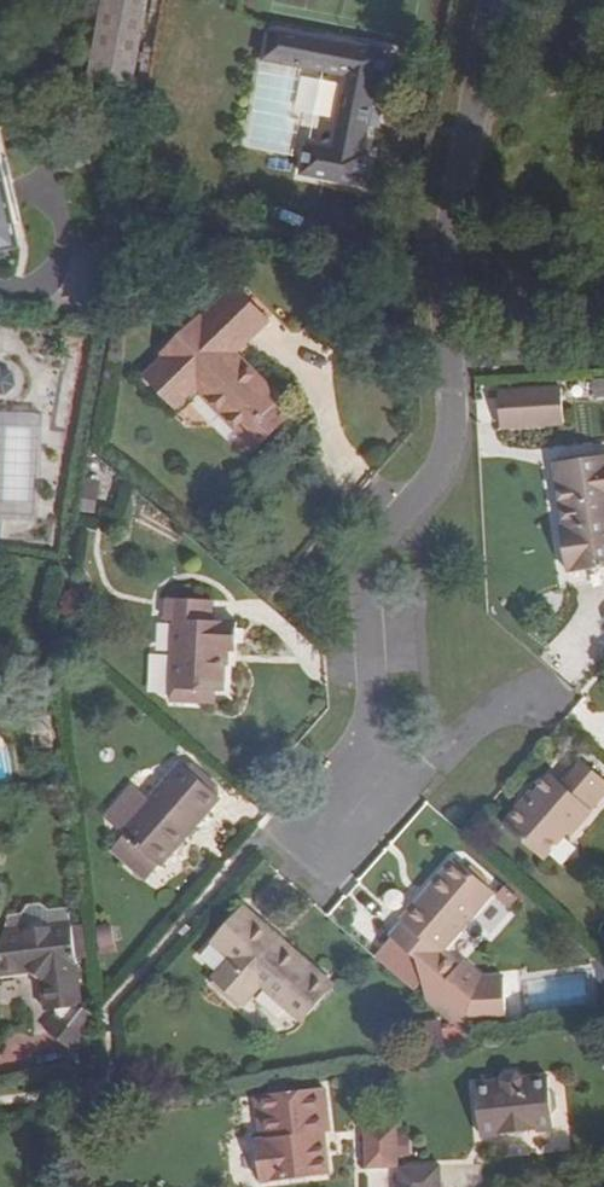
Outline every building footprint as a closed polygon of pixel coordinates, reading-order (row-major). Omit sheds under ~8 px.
[(90,80),(131,88),(146,0),(104,0),(90,80)] [(359,150),(365,122),(368,107),(374,80),(379,82),(385,49),(267,25),(261,56),(299,64),(342,74),(327,144),(305,139),(297,171),(358,184),(364,151),(359,150)] [(299,64),(261,56),(254,56),(237,142),(290,154),(298,117),(289,115),(299,64)] [(368,107),(365,122),(375,124),(377,109),(368,107)] [(20,246),(0,162),(0,251),(20,246)] [(245,433),(273,405),(276,402),(229,354),(264,317),(237,290),(201,326),(195,320),(164,352),(169,357),(146,380),(167,402),(190,379),(199,387),(245,433)] [(603,398),(603,378),(595,378),(596,398),(603,398)] [(190,379),(167,402),(175,411),(199,387),(190,379)] [(561,390),(498,393),(500,428),(563,425),(561,390)] [(273,405),(245,433),(258,447),(286,420),(273,405)] [(554,462),(563,528),(558,529),(565,573),(603,567),(603,455),(554,462)] [(174,616),(171,697),(203,698),(203,689),(224,689),(226,648),(236,647),(237,619),(212,618),(213,598),(167,595),(166,616),(174,616)] [(545,862),(569,834),(572,837),(594,813),(592,811),(603,797),(603,782),(582,763),(562,786),(551,777),(528,804),(526,802),(503,827),(545,862)] [(122,835),(157,867),(217,798),(179,765),(147,803),(149,805),(122,835)] [(390,940),(374,958),(397,978),(407,967),(477,1026),(507,1022),(501,976),(479,978),(461,963),(457,968),(436,951),(488,889),(454,861),(418,904),(419,906),(390,940)] [(68,920),(65,906),(45,910),(35,903),(23,906),(17,915),(4,918),(0,930),(0,933),(20,931),(27,919),(42,919),(47,924),(53,923),(60,920),(68,920)] [(243,909),(211,945),(228,959),(212,978),(243,1004),(259,987),(300,1022),(332,986),(243,909)] [(69,922),(68,920),(60,920),(53,923),(47,924),(42,919),(27,919),(20,931),(0,933),(0,976),(25,970),(27,965),(40,971),(37,975),(42,1008),(51,1006),(52,1012),(42,1027),(73,1049),(98,1014),(85,999),(74,951),(69,922)] [(69,922),(74,951),(84,948),(78,919),(69,922)] [(27,965),(25,970),(37,975),(40,971),(27,965)] [(547,1133),(546,1118),(540,1114),(540,1103),(545,1095),(545,1081),(518,1083),(512,1075),(503,1075),(497,1083),(472,1084),(472,1097),(466,1105),(466,1112),(468,1118),(472,1123),(473,1135),(498,1135),(504,1138),(508,1140),(512,1140),(515,1138),(521,1133),(547,1133)] [(313,1170),(312,1139),(304,1139),(304,1127),(311,1127),(316,1127),(312,1083),(252,1087),(255,1130),(248,1130),(241,1130),(245,1174),(313,1170)] [(255,1130),(252,1087),(245,1087),(248,1130),(255,1130)] [(354,1164),(386,1163),(385,1120),(353,1121),(354,1164)] [(428,1163),(386,1163),(386,1186),(428,1186),(428,1163)]
